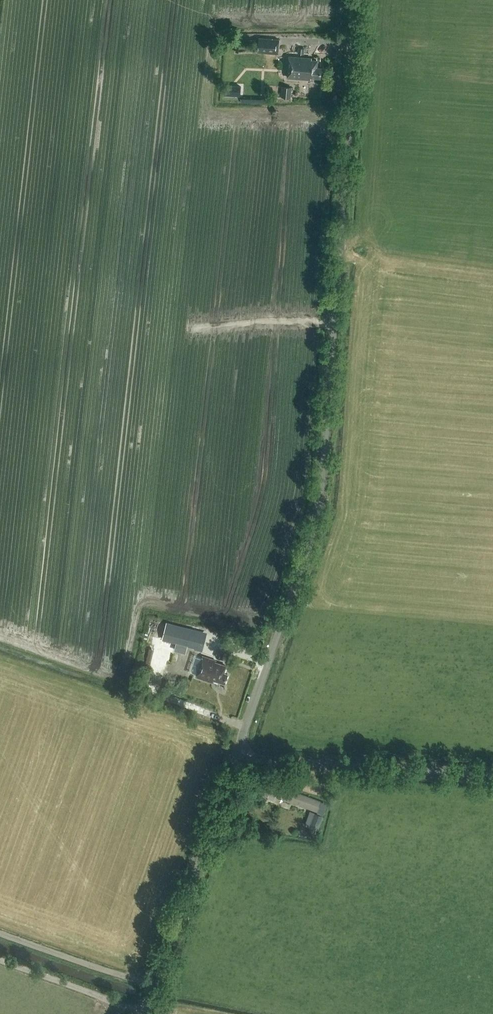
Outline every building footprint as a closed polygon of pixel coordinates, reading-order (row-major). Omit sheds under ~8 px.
[(278,54),(279,38),(258,37),(257,52),(278,54)] [(287,77),(309,79),(309,76),(320,77),(321,68),(316,67),(317,60),(308,60),(308,58),(289,56),(287,77)] [(292,87),(282,86),(281,97),(291,97),(292,87)] [(164,637),(188,643),(191,630),(167,624),(164,637)] [(222,658),(224,652),(218,650),(216,657),(222,658)] [(213,679),(224,683),(227,673),(224,672),(226,665),(215,662),(215,660),(203,656),(196,676),(212,682),(213,679)] [(289,801),(317,811),(320,800),(292,791),(295,784),(268,775),(268,778),(263,776),(259,786),(262,787),(261,793),(268,795),(268,794),(274,796),(275,794),(290,799),(289,801)] [(323,815),(315,812),(310,826),(318,829),(323,815)]
